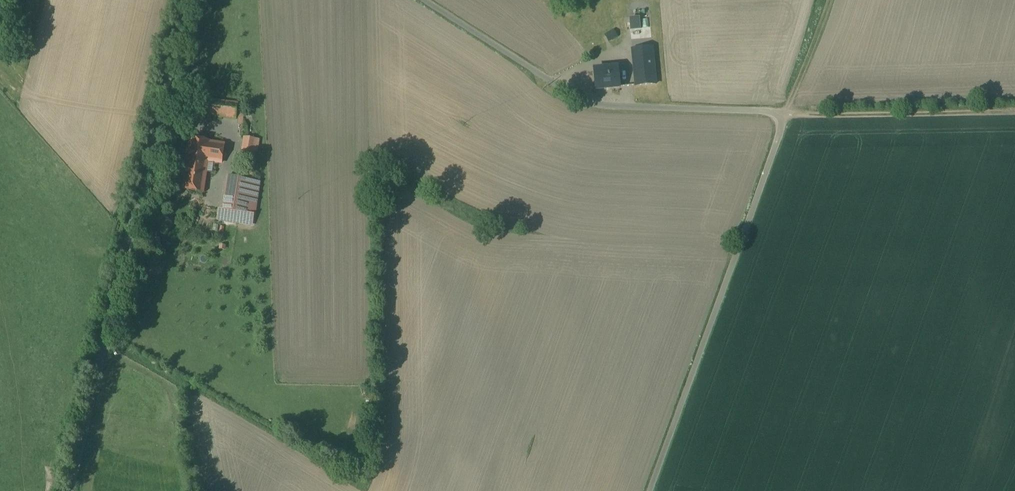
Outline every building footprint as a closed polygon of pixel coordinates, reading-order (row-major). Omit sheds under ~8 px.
[(582,5),(571,9),(574,20),(586,16),(582,5)] [(638,29),(637,17),(626,18),(627,30),(638,29)] [(604,36),(608,42),(617,37),(612,30),(604,36)] [(31,31),(19,32),(20,47),(32,46),(31,31)] [(653,48),(633,50),(636,86),(656,84),(653,48)] [(618,68),(594,70),(596,90),(620,88),(618,68)] [(238,104),(197,100),(195,115),(236,120),(236,119),(237,111),(238,104)] [(259,140),(246,138),(243,154),(250,155),(257,156),(259,140)] [(211,143),(191,139),(188,158),(186,159),(185,166),(186,167),(186,171),(183,189),(203,192),(208,162),(222,164),(225,145),(211,143)] [(246,181),(229,178),(223,212),(220,211),(218,219),(244,224),(245,214),(254,216),(257,194),(259,183),(253,182),(257,156),(250,155),(246,181)] [(172,224),(165,219),(159,227),(165,233),(172,224)] [(150,255),(161,251),(157,237),(145,241),(150,255)]
